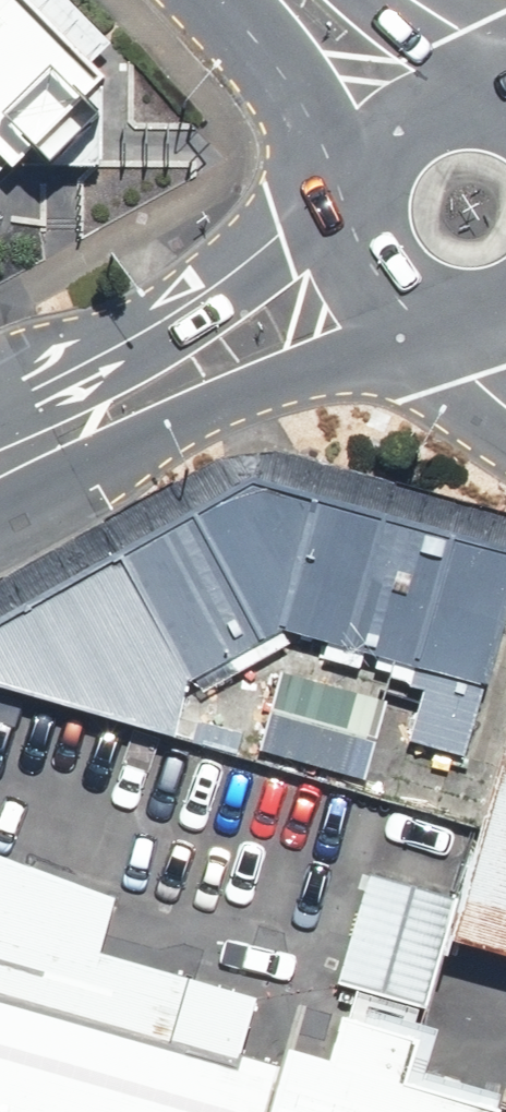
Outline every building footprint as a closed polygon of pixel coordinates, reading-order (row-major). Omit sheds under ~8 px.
[(112,47),(65,0),(0,0),(0,175),(8,168),(14,173),(34,152),(52,171),(101,171),(102,87),(106,82),(91,68),(112,47)] [(184,745),(198,691),(291,636),(495,692),(505,657),(505,555),(263,487),(0,634),(0,690),(184,745)] [(390,704),(282,674),(260,754),(367,784),(390,704)] [(501,837),(467,957),(505,968),(505,821),(501,837)] [(302,1070),(271,1060),(289,1000),(133,953),(149,901),(0,857),(0,1111),(289,1111),(302,1070)] [(423,1111),(440,1053),(348,1028),(336,1071),(319,1066),(306,1111),(425,1111),(423,1111)]
